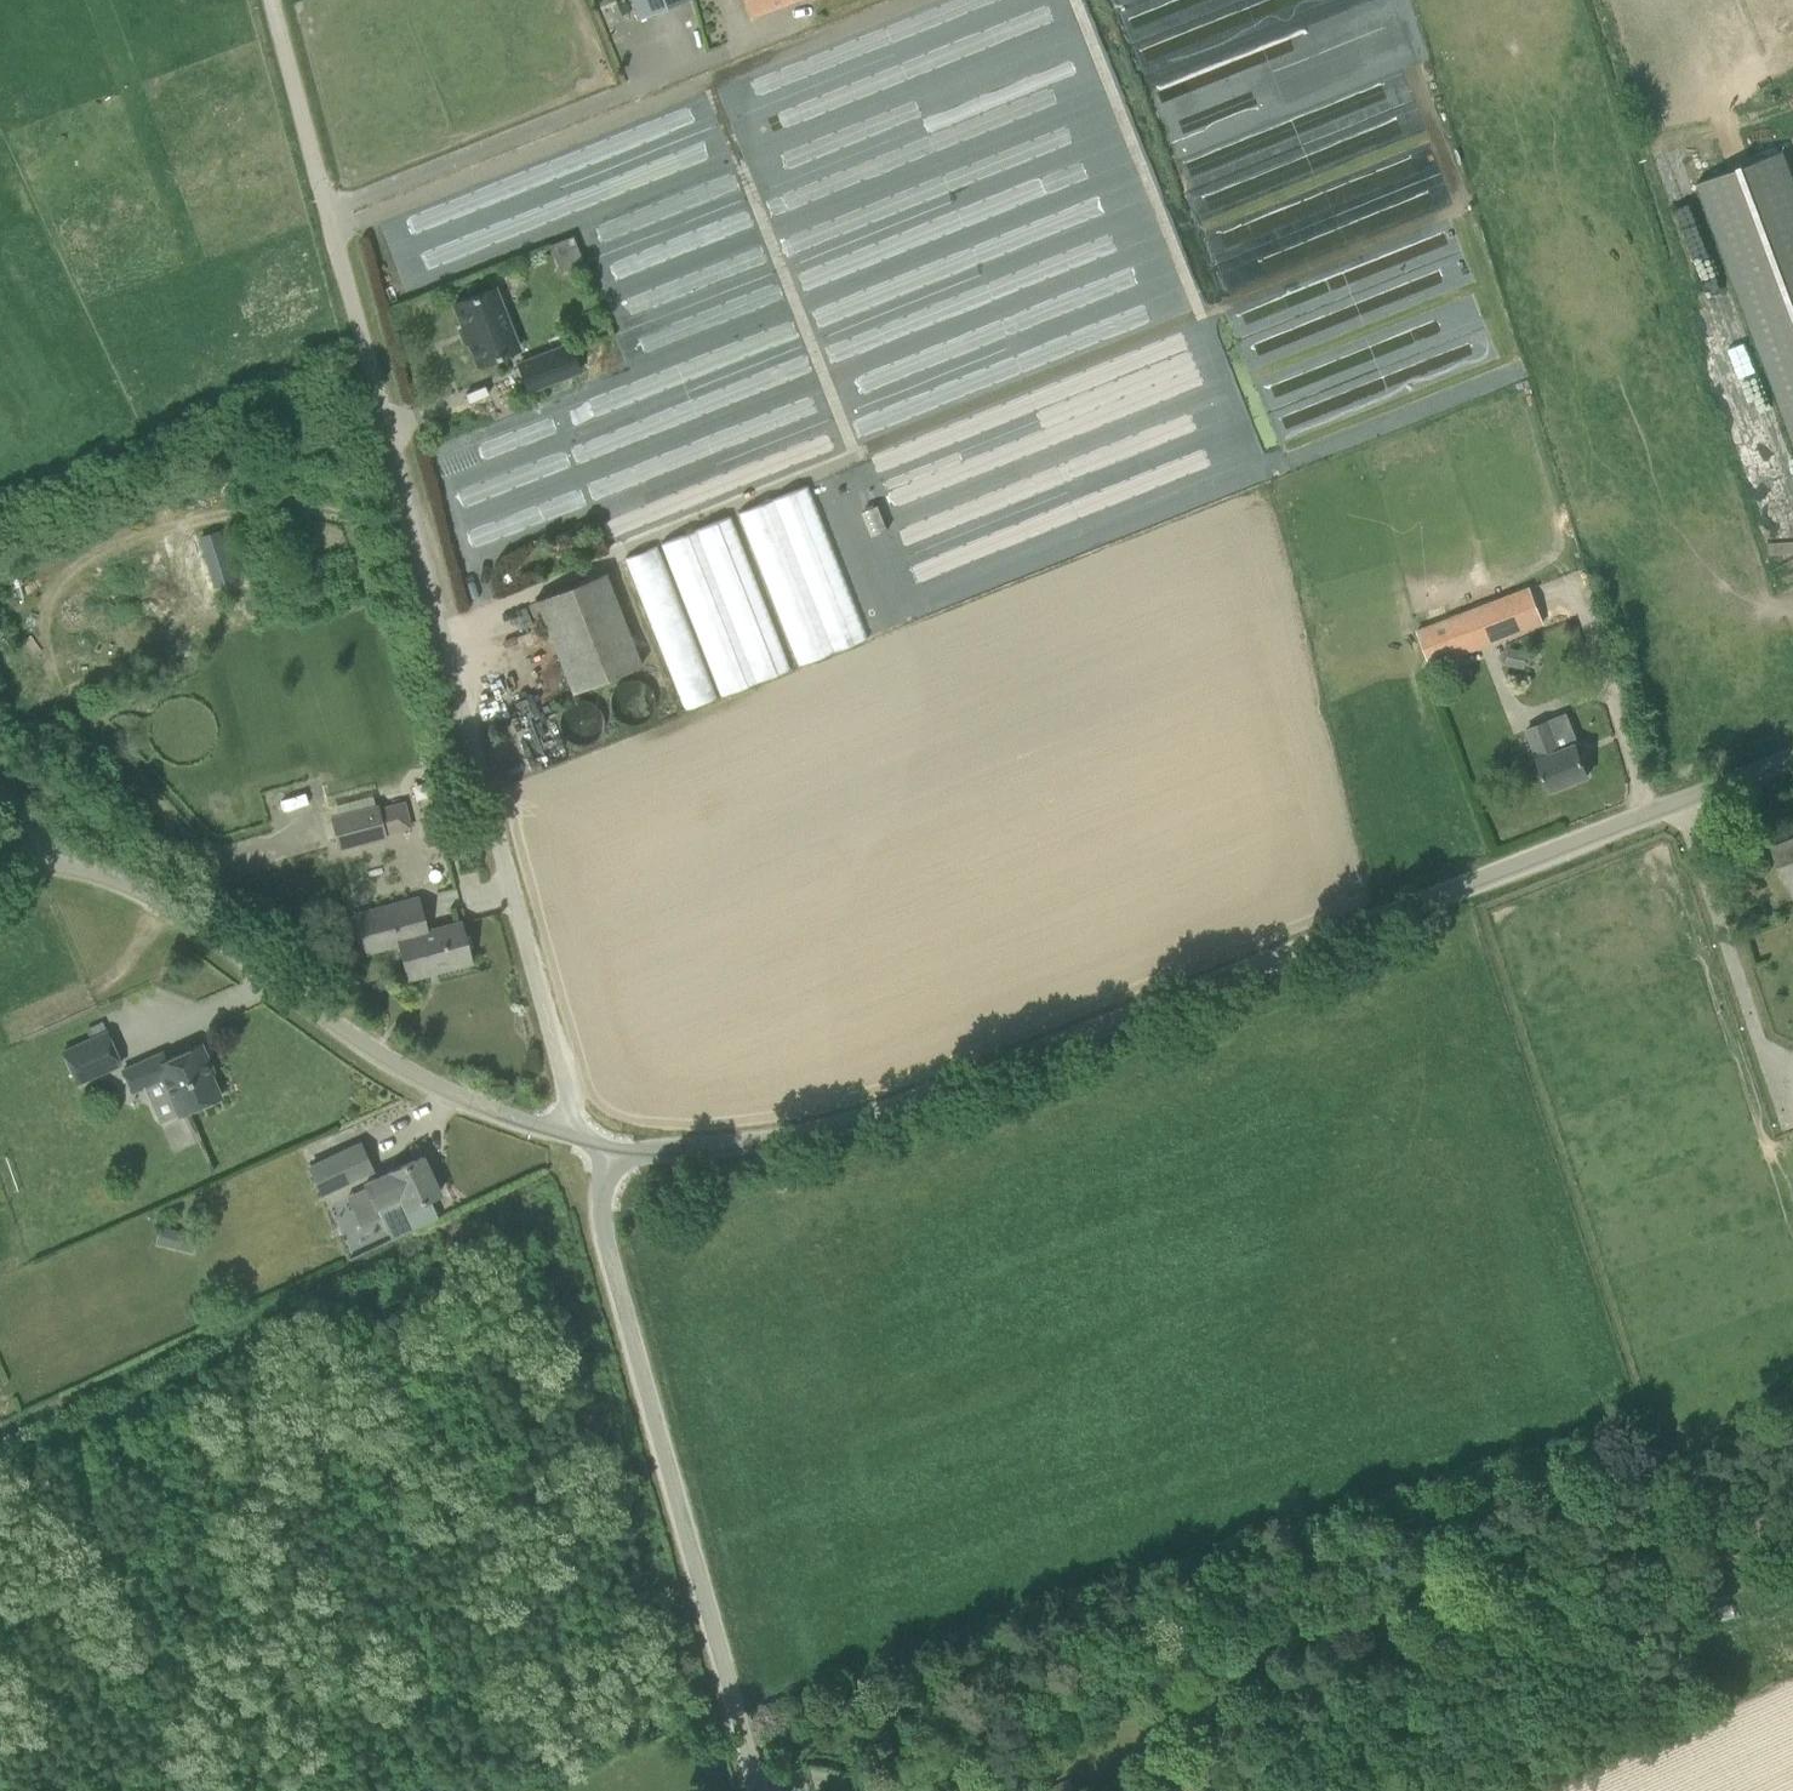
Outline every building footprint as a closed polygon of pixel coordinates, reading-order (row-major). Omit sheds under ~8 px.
[(639,19),(686,0),(632,0),(639,19)] [(755,13),(790,0),(750,0),(755,13)] [(1792,434),(1792,174),(1784,150),(1698,183),(1792,434)] [(518,349),(494,287),(456,303),(480,364),(518,349)] [(563,362),(553,337),(513,353),(523,378),(563,362)] [(861,640),(810,482),(737,505),(788,664),(861,640)] [(784,674),(734,514),(627,548),(676,707),(784,674)] [(201,538),(209,566),(230,560),(222,532),(201,538)] [(606,572),(536,600),(573,692),(642,664),(606,572)] [(1433,666),(1481,647),(1545,623),(1531,584),(1418,627),(1433,666)] [(1537,755),(1551,790),(1589,775),(1577,744),(1562,750),(1550,720),(1528,729),(1538,754),(1537,755)] [(386,835),(379,810),(378,806),(333,818),(340,846),(386,835)] [(1773,847),(1786,882),(1789,881),(1792,890),(1792,840),(1773,847)] [(471,961),(460,922),(426,931),(417,898),(358,913),(368,951),(401,942),(410,978),(412,977),(410,973),(434,966),(435,971),(471,961)] [(77,1082),(122,1062),(108,1031),(64,1051),(77,1082)] [(123,1070),(133,1092),(173,1074),(189,1110),(221,1096),(211,1072),(213,1071),(202,1044),(166,1059),(163,1052),(123,1070)] [(374,1172),(362,1145),(312,1169),(324,1195),(374,1172)] [(408,1207),(440,1192),(423,1156),(365,1183),(375,1203),(376,1202),(392,1239),(417,1227),(408,1207)] [(1713,1605),(1731,1600),(1726,1584),(1708,1589),(1713,1605)] [(951,1744),(956,1730),(943,1727),(939,1740),(951,1744)] [(1072,1779),(1045,1790),(1077,1790),(1072,1779)]
